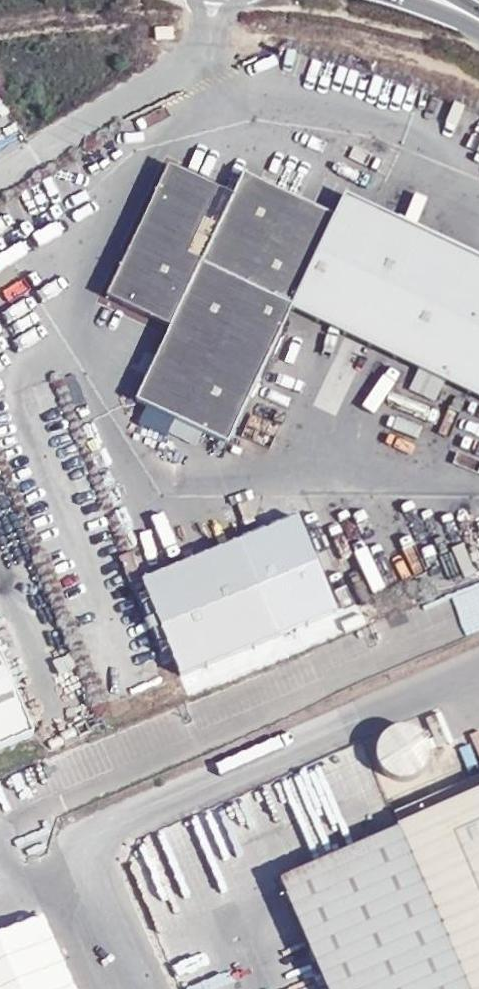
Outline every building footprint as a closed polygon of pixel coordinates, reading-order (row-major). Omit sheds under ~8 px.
[(178,416),(172,428),(195,439),(201,428),(225,439),(286,307),(478,395),(478,262),(347,198),(336,220),(262,185),(236,195),(234,200),(214,191),(169,169),(111,293),(177,323),(140,397),(151,403),(178,416)] [(262,185),(244,177),(236,195),(262,185)] [(151,403),(145,415),(172,428),(178,416),(151,403)] [(171,660),(178,677),(275,637),(237,544),(140,584),(171,660)] [(0,661),(0,746),(29,734),(0,661)] [(430,765),(432,760),(432,755),(432,751),(430,746),(428,742),(426,738),(422,735),(418,732),(414,730),(410,729),(405,729),(400,729),(396,730),(392,732),(388,735),(385,738),(382,742),(380,746),(379,751),(378,755),(379,760),(380,765),(382,769),(385,773),(388,776),(392,779),(396,781),(401,782),(405,782),(410,782),(414,781),(419,779),(422,776),(426,773),(428,769),(430,765)] [(478,770),(478,769),(478,738),(468,743),(478,770)] [(364,762),(173,844),(204,914),(281,881),(395,832),(364,762)] [(398,829),(399,830),(467,988),(478,988),(478,794),(398,829)] [(281,881),(327,988),(467,988),(399,830),(395,832),(281,881)] [(46,923),(0,942),(0,988),(74,988),(46,923)] [(207,944),(172,956),(180,978),(215,966),(207,944)]
